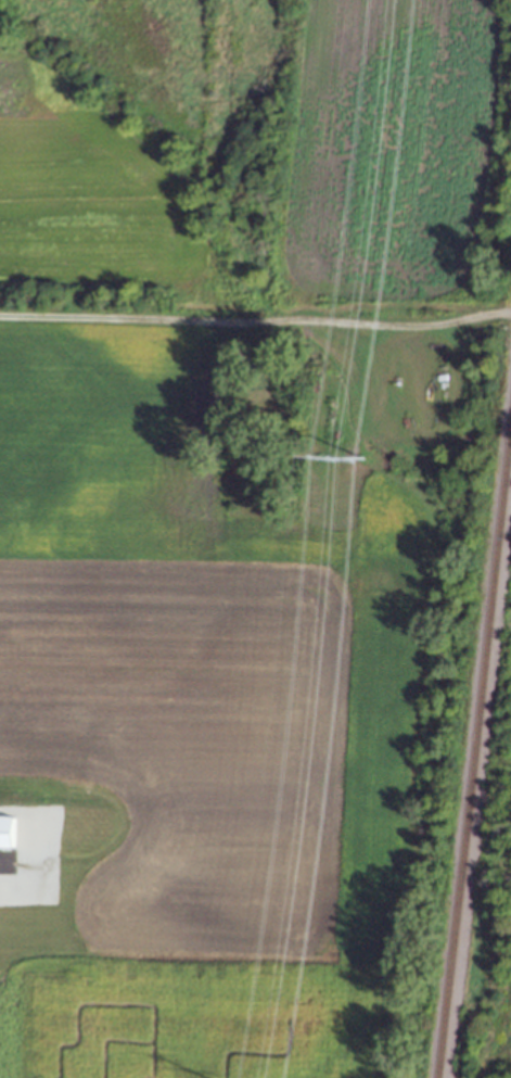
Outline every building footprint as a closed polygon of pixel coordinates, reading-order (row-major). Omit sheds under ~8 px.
[(12,849),(13,817),(0,817),(0,848),(12,849)]
